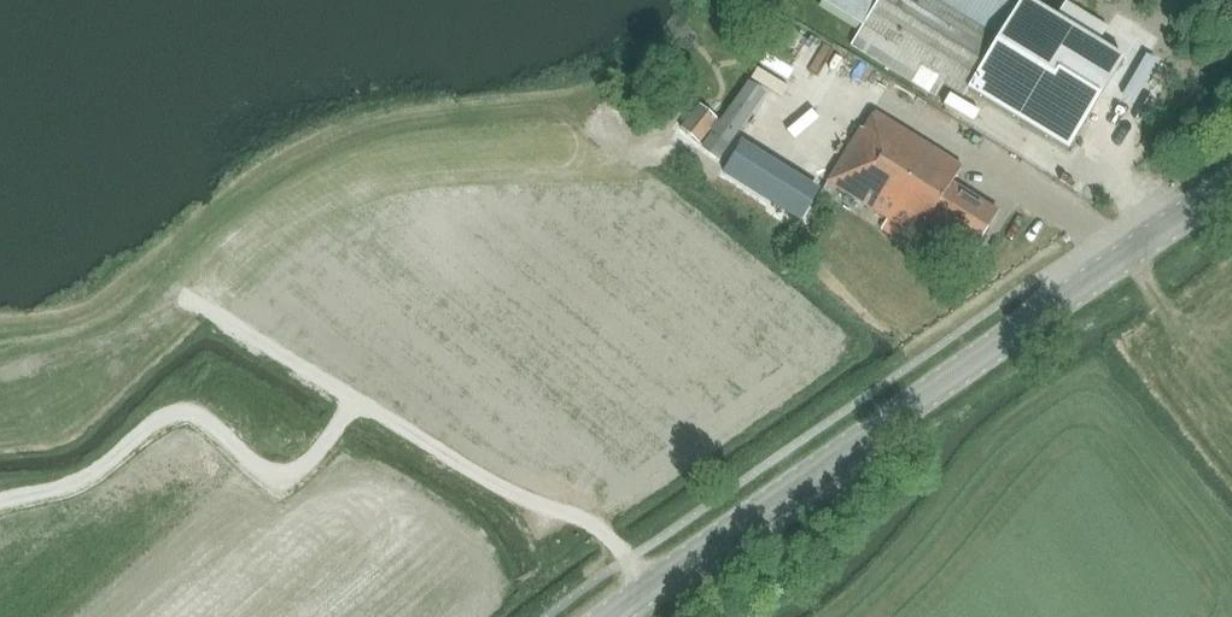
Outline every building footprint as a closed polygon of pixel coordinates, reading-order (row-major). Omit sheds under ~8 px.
[(820,2),(862,27),(850,46),(935,98),(943,85),(963,98),(967,91),(1067,152),(1123,59),(1098,44),(1107,28),(1074,7),(1063,24),(1030,4),(1024,0),(822,0),(820,2)] [(720,62),(724,47),(709,44),(705,59),(720,62)] [(765,95),(748,82),(700,148),(719,161),(765,95)] [(718,120),(699,105),(681,129),(700,145),(718,120)] [(858,134),(828,181),(887,219),(880,230),(907,247),(914,236),(917,237),(927,221),(971,249),(996,211),(951,182),(960,168),(874,113),(860,135),(858,134)] [(820,189),(743,140),(723,171),(800,220),(820,189)]
